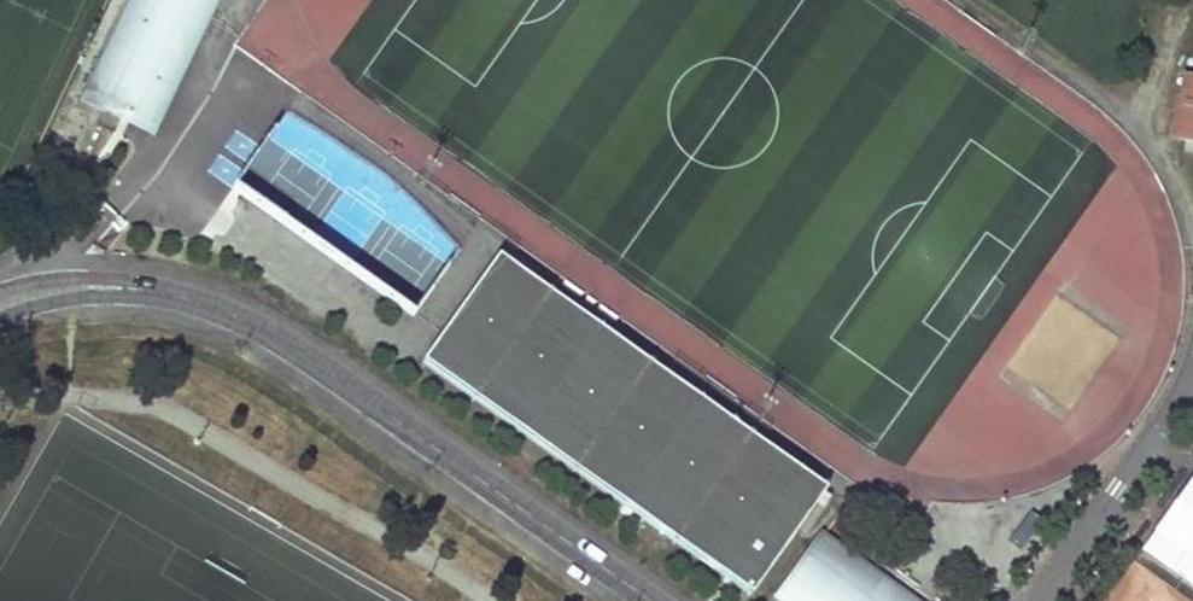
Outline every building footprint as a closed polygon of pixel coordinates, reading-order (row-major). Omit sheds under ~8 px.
[(218,0),(212,0),(191,43),(181,38),(177,47),(183,50),(147,126),(125,116),(123,120),(98,109),(96,99),(95,84),(99,70),(82,106),(152,139),(218,0)] [(212,0),(132,0),(126,12),(133,15),(129,24),(122,21),(99,70),(95,84),(96,99),(98,109),(123,120),(125,116),(147,126),(183,50),(177,47),(181,38),(191,43),(212,0)] [(1168,135),(1192,141),(1192,76),(1183,73),(1168,135)] [(825,489),(497,256),(421,362),(750,596),(825,489)] [(1141,549),(1192,586),(1192,475),(1141,549)] [(778,597),(784,600),(888,600),(886,600),(893,590),(820,538),(778,597)] [(893,590),(886,600),(888,600),(908,600),(893,590)]
